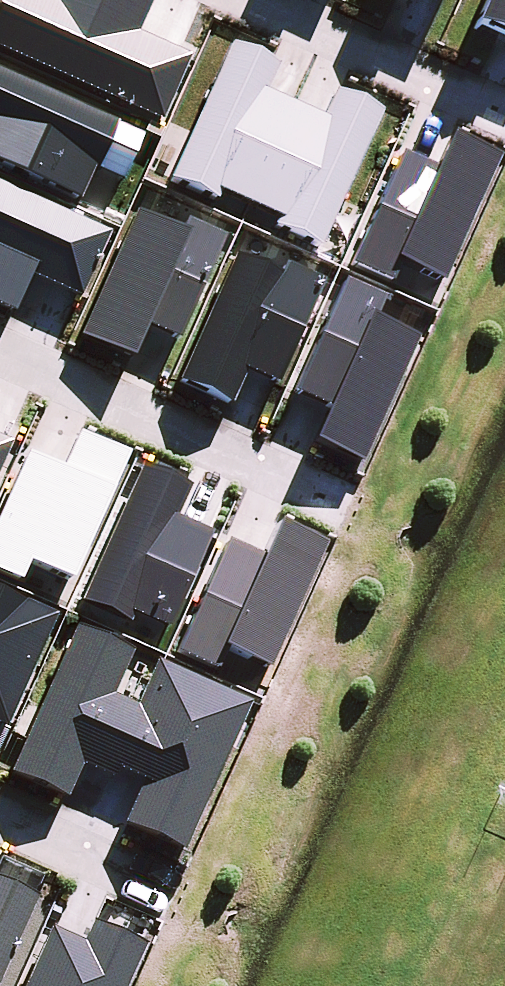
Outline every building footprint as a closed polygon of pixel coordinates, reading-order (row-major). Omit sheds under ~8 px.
[(157,125),(188,63),(133,38),(151,0),(0,0),(0,54),(157,125)] [(440,11),(445,0),(416,0),(440,11)] [(464,40),(504,58),(504,57),(504,0),(483,0),(464,40)] [(275,72),(227,50),(165,185),(208,206),(212,197),(275,226),(272,234),(316,255),(378,119),(331,98),(320,126),(262,100),(275,72)] [(76,209),(91,175),(118,187),(139,141),(114,128),(116,125),(0,77),(0,174),(76,209)] [(432,177),(395,161),(346,272),(387,290),(396,271),(438,290),(497,162),(448,141),(432,177)] [(9,321),(27,283),(75,305),(107,240),(0,190),(0,317),(9,321)] [(177,238),(132,218),(74,345),(125,369),(142,333),(173,347),(221,244),(182,227),(177,238)] [(276,281),(232,261),(174,389),(225,413),(243,378),(272,392),(320,284),(282,267),(276,281)] [(359,472),(414,344),(372,325),(380,304),(338,286),(288,398),(324,414),(309,450),(359,472)] [(23,458),(0,507),(0,583),(15,590),(24,571),(65,590),(124,463),(74,440),(58,474),(23,458)] [(188,493),(138,471),(77,608),(122,628),(126,619),(163,635),(206,539),(174,524),(188,493)] [(259,564),(222,548),(171,659),(210,676),(218,659),(265,678),(322,552),(273,530),(259,564)] [(52,622),(0,598),(0,734),(2,735),(52,622)] [(130,657),(74,630),(6,778),(62,804),(78,770),(109,784),(112,776),(138,789),(120,830),(180,858),(247,708),(154,667),(133,711),(109,700),(130,657)] [(35,904),(0,887),(0,979),(35,904)] [(48,931),(22,985),(126,985),(143,950),(89,924),(79,945),(48,931)]
